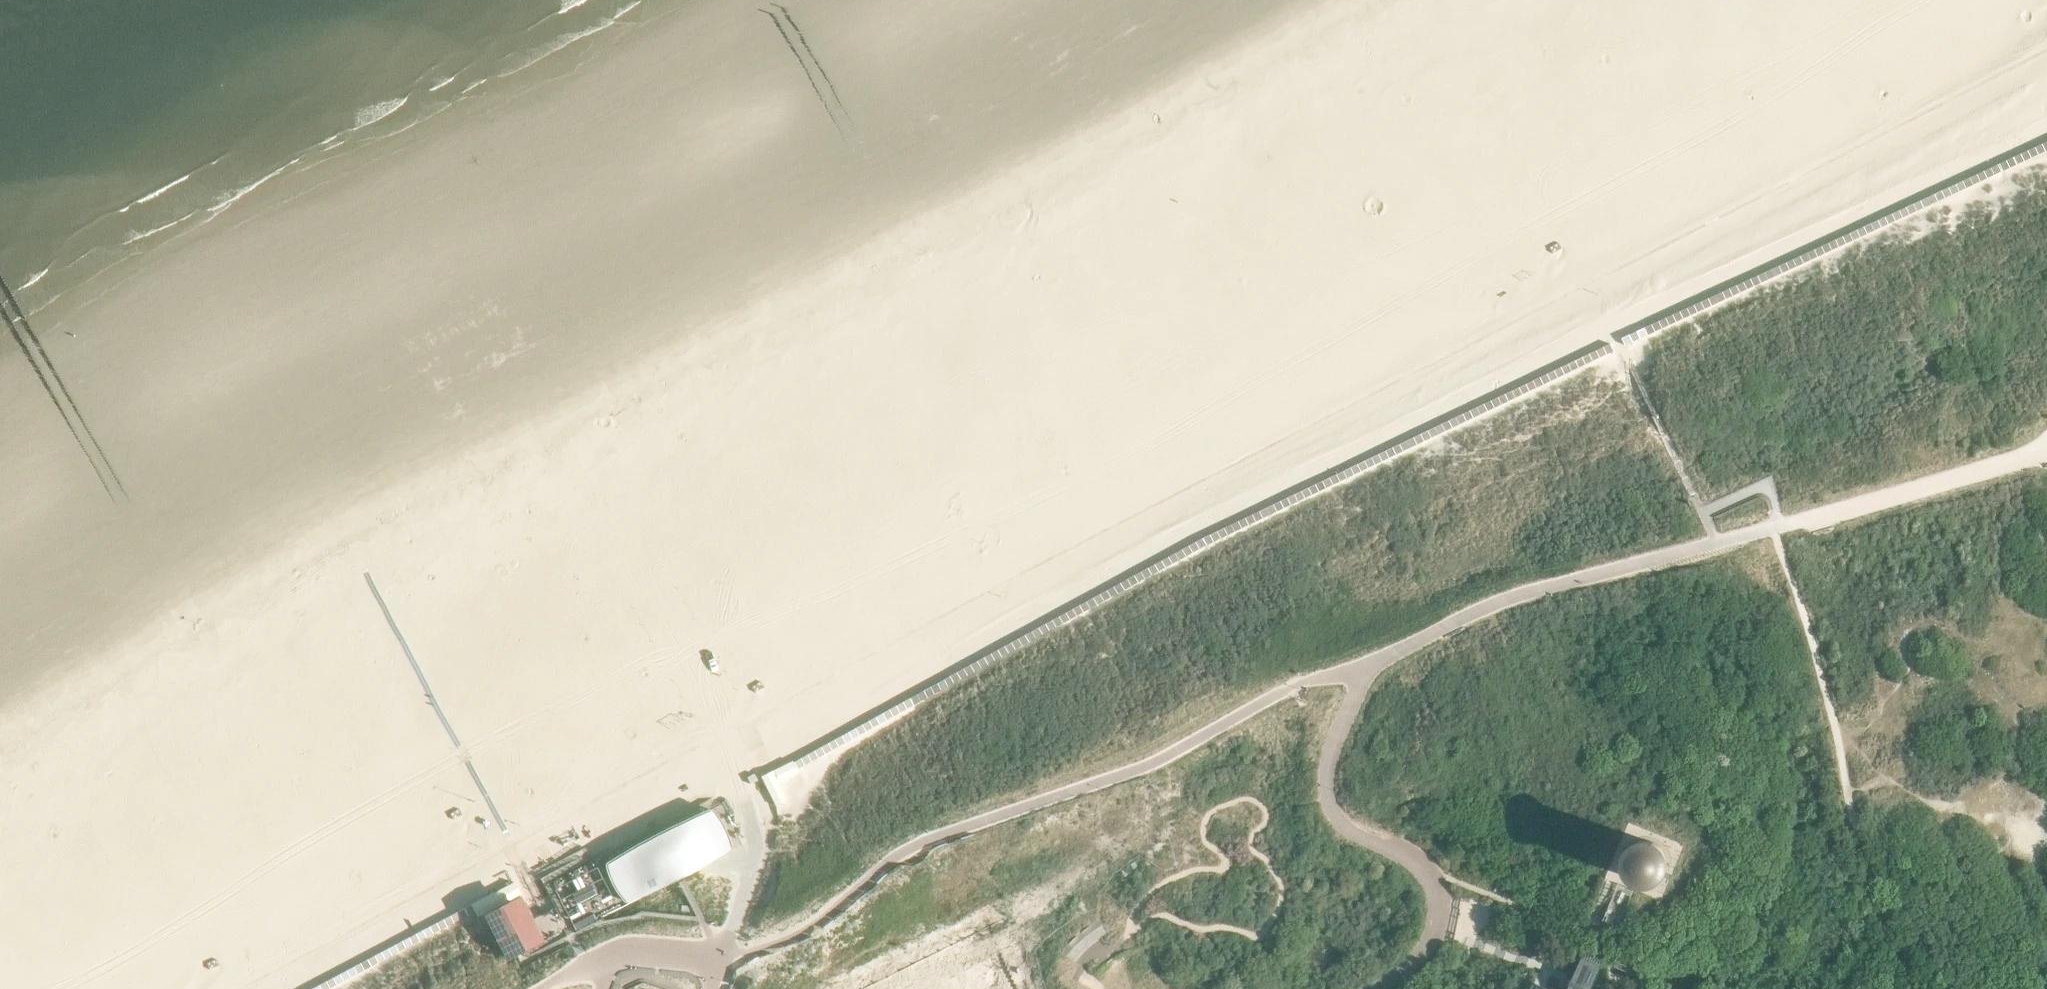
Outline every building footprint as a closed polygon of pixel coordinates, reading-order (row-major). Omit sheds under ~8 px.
[(710,809),(606,863),(625,900),(729,846),(710,809)] [(1627,869),(1628,871),(1629,873),(1631,875),(1633,877),(1635,878),(1637,880),(1640,881),(1642,881),(1645,881),(1647,881),(1650,881),(1652,880),(1654,879),(1657,878),(1659,876),(1660,875),(1662,873),(1663,871),(1664,868),(1665,866),(1665,864),(1664,853),(1663,851),(1661,849),(1660,847),(1658,845),(1656,844),(1654,843),(1652,842),(1649,841),(1647,841),(1645,841),(1642,841),(1640,841),(1638,842),(1635,843),(1633,845),(1631,847),(1630,849),(1628,851),(1627,853),(1626,856),(1626,858),(1626,861),(1626,864),(1626,866),(1627,869)] [(518,905),(491,919),(510,956),(538,942),(518,905)] [(994,953),(919,988),(1012,988),(994,953)] [(1599,966),(1581,958),(1568,988),(1589,988),(1599,966)]
